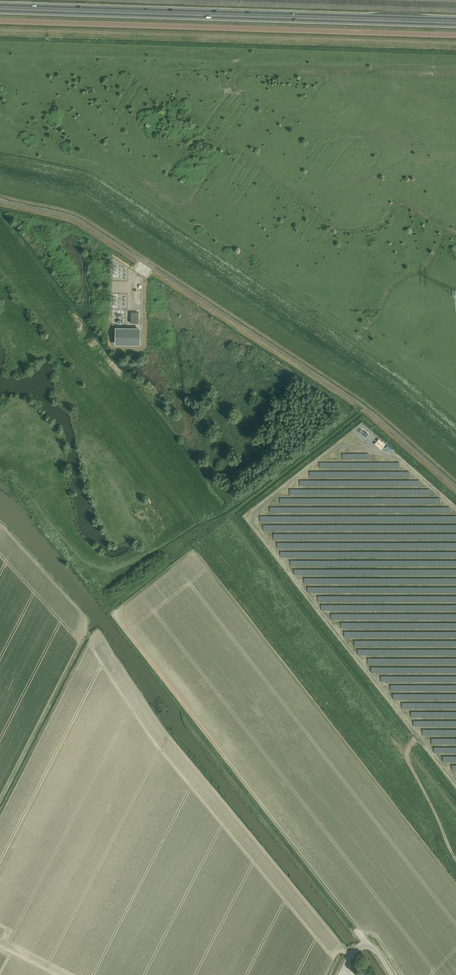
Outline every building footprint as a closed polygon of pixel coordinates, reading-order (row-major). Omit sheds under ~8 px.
[(140,329),(116,328),(116,343),(140,343),(140,329)]
